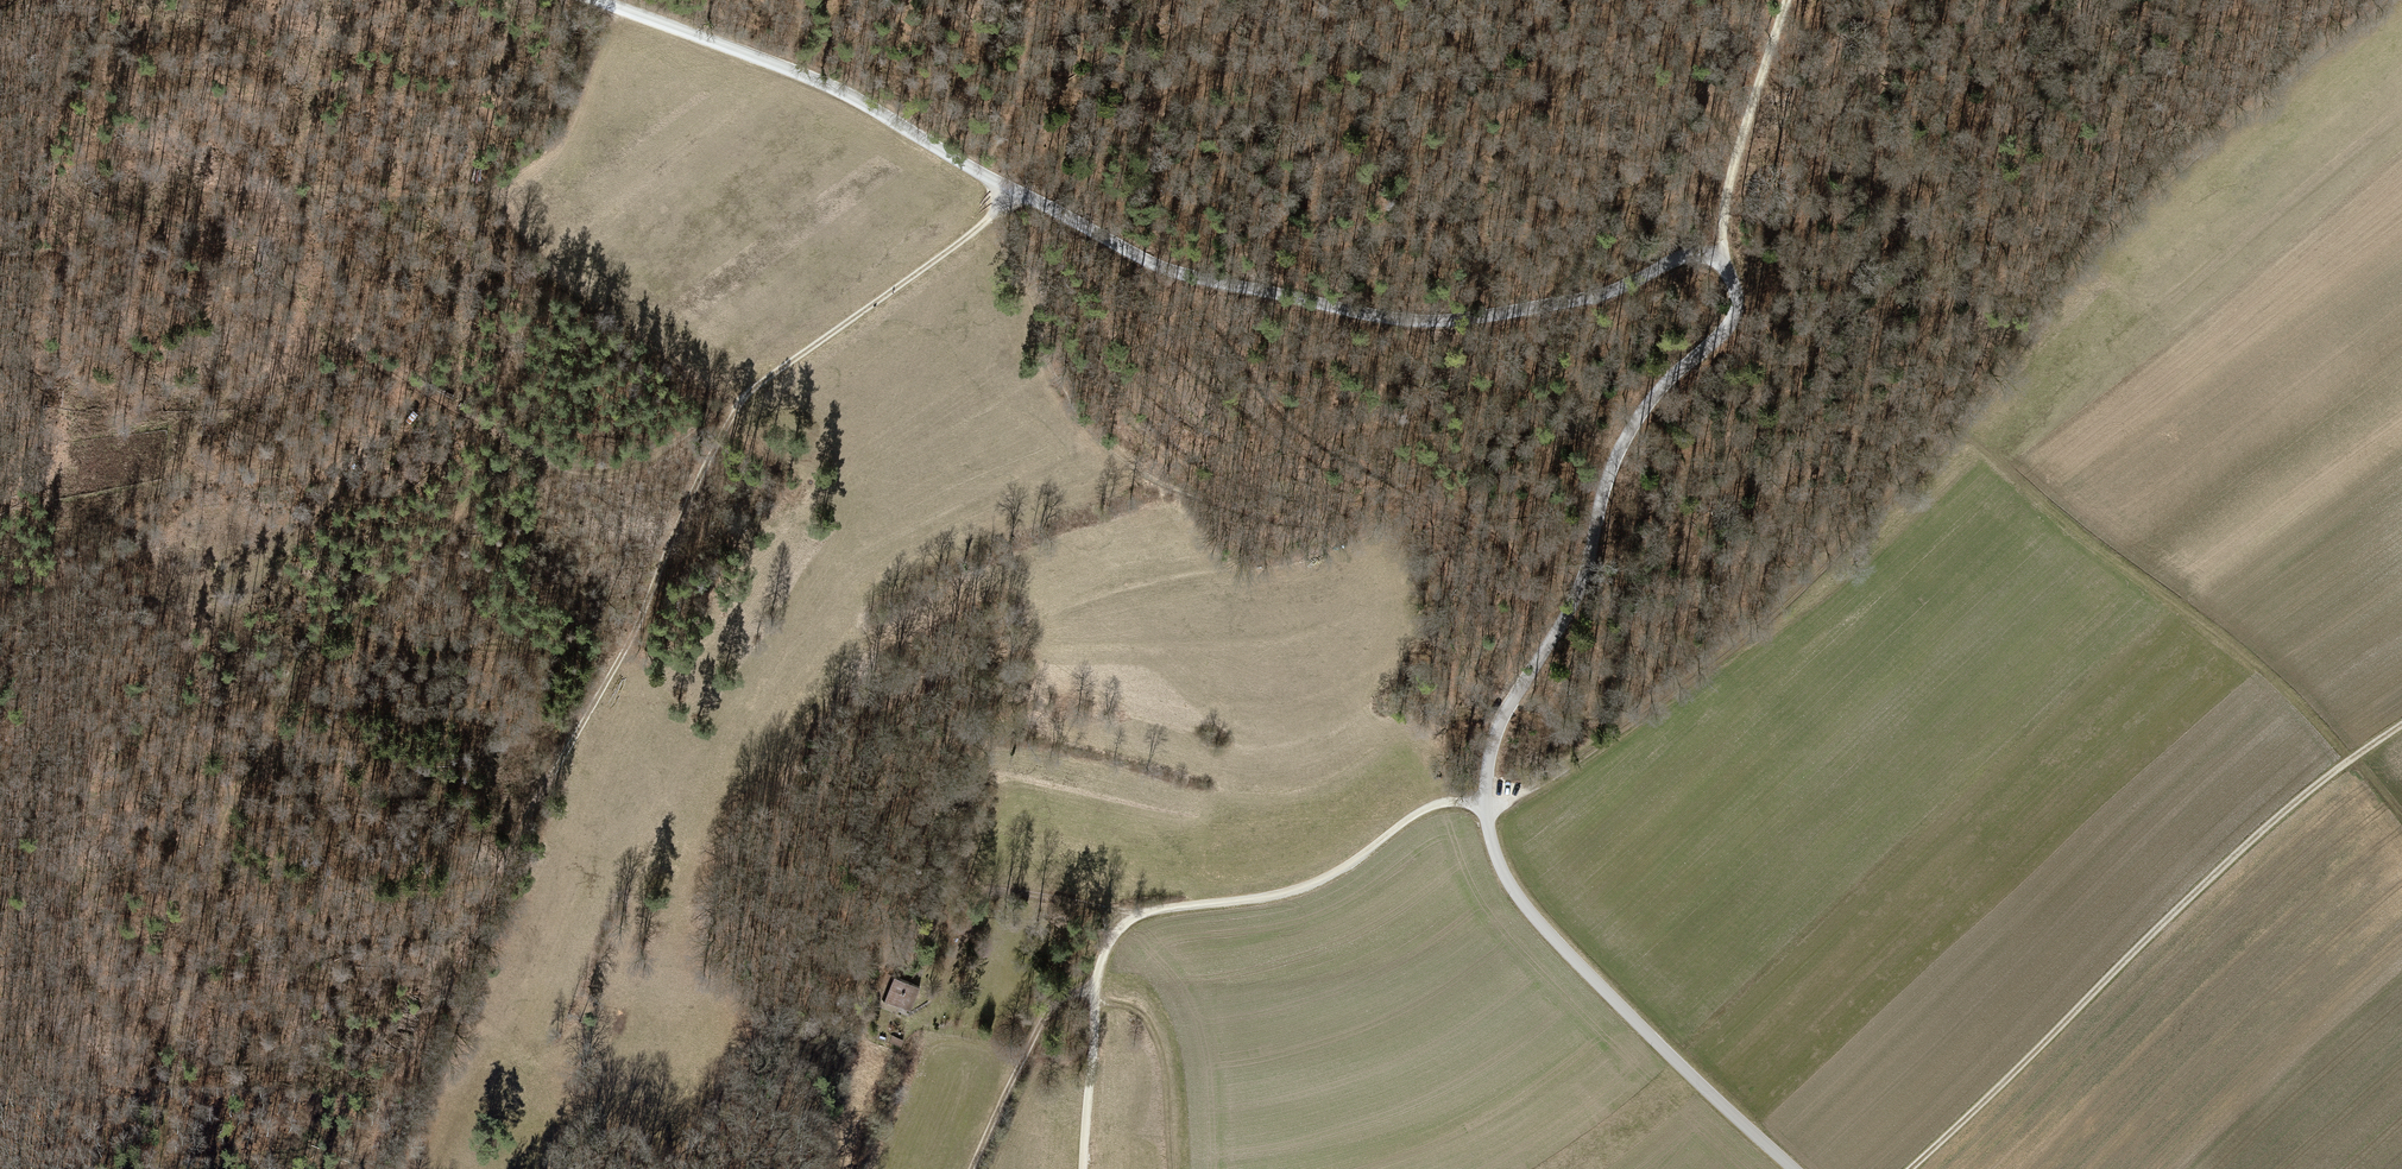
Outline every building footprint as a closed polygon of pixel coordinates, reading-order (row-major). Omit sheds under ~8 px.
[(901,999),(911,1003),(918,986),(887,973),(882,985),(888,987),(883,999),(898,1005),(901,999)]
